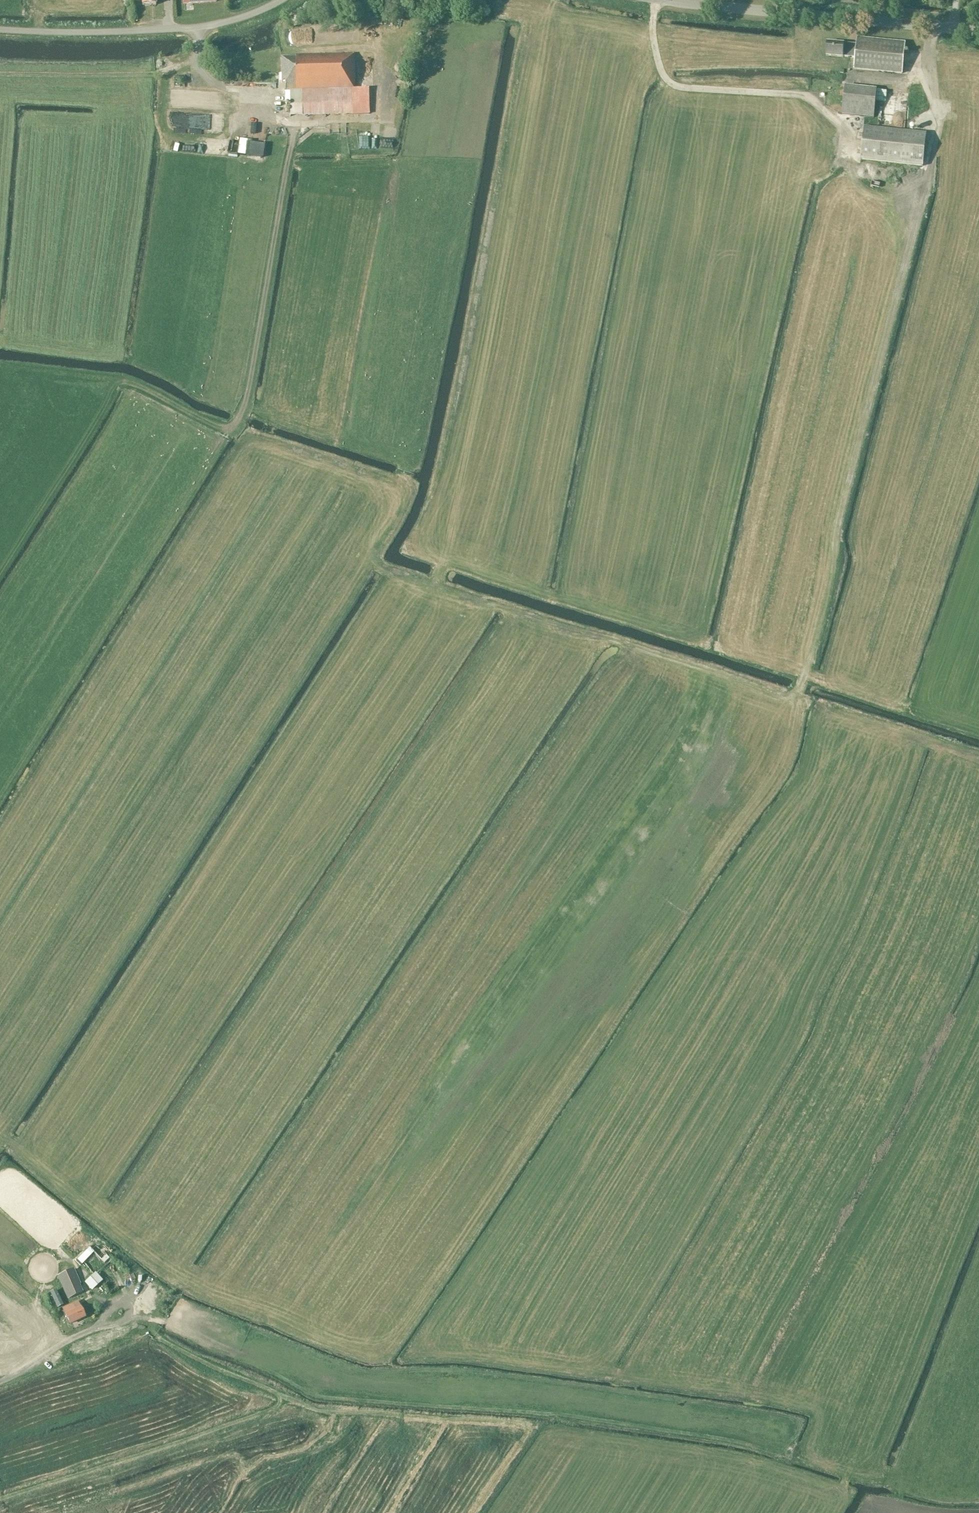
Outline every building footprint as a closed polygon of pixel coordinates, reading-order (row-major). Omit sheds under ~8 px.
[(372,26),(396,26),(396,17),(385,17),(372,16),(372,26)] [(844,43),(827,42),(826,55),(843,57),(844,56),(855,57),(853,70),(901,75),(904,43),(857,38),(856,45),(844,44),(844,43)] [(296,55),(296,57),(281,58),(282,82),(285,82),(285,91),(289,91),(290,116),(352,115),(352,90),(354,90),(353,54),(296,55)] [(874,117),(877,89),(845,86),(842,114),(874,117)] [(384,89),(381,89),(383,102),(377,103),(373,124),(374,128),(372,140),(373,147),(386,145),(390,122),(390,123),(393,103),(394,105),(395,96),(394,90),(384,89)] [(895,92),(895,107),(905,108),(905,92),(895,92)] [(186,113),(186,127),(228,128),(228,114),(186,113)] [(258,136),(257,122),(249,122),(250,136),(258,136)] [(923,166),(926,133),(864,126),(860,159),(923,166)] [(349,149),(366,148),(365,134),(348,134),(349,149)] [(249,156),(261,157),(263,145),(251,143),(249,156)] [(68,1299),(82,1292),(72,1270),(58,1277),(68,1299)] [(91,1291),(103,1281),(96,1273),(84,1283),(91,1291)] [(56,1308),(63,1305),(56,1291),(49,1294),(56,1308)] [(85,1317),(80,1308),(75,1311),(72,1304),(63,1309),(70,1324),(85,1317)]
